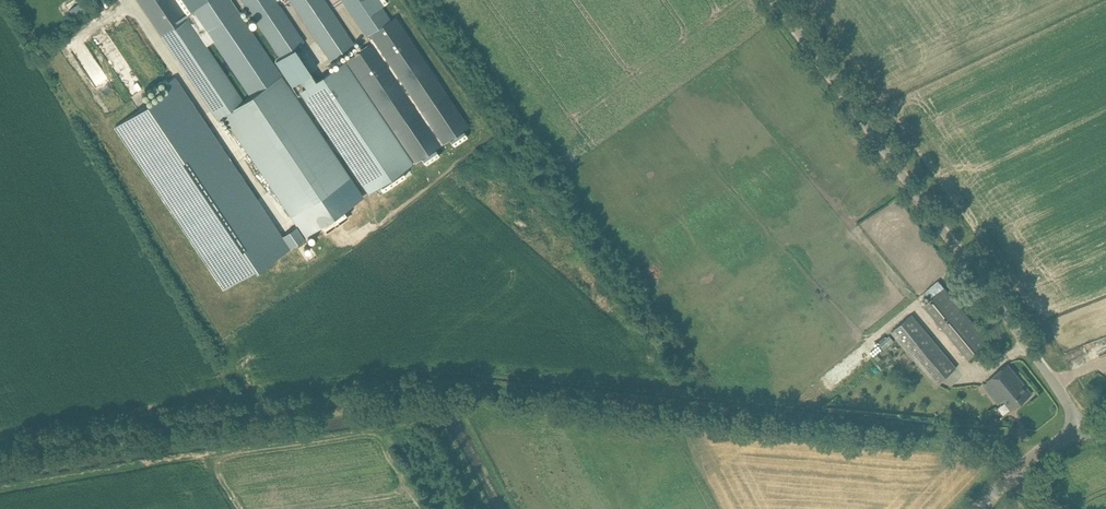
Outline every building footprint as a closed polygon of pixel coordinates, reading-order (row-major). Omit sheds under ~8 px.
[(163,36),(162,36),(217,120),(223,116),(304,237),(320,226),(325,235),(349,218),(344,211),(364,197),(283,75),(251,97),(244,101),(188,18),(189,17),(177,0),(138,0),(163,36)] [(251,97),(283,75),(294,85),(300,80),(306,88),(300,92),(368,194),(414,164),(345,60),(316,80),(294,48),(303,42),(275,0),(242,0),(281,58),(273,64),(230,0),(186,0),(251,97)] [(330,59),(354,44),(325,0),(290,0),(330,59)] [(366,36),(367,36),(372,43),(346,60),(349,65),(415,163),(469,126),(396,16),(391,20),(391,19),(378,0),(342,0),(366,36)] [(289,248),(175,77),(165,84),(169,90),(115,127),(223,288),(255,268),(256,270),(289,248)] [(938,280),(925,291),(931,299),(944,287),(938,280)] [(989,341),(944,287),(931,299),(924,304),(968,358),(989,341)] [(891,331),(936,384),(956,368),(912,314),(891,331)] [(879,344),(884,349),(894,341),(890,335),(879,344)] [(1001,397),(1011,410),(1032,394),(1008,364),(987,381),(996,391),(993,393),(998,400),(1001,397)]
